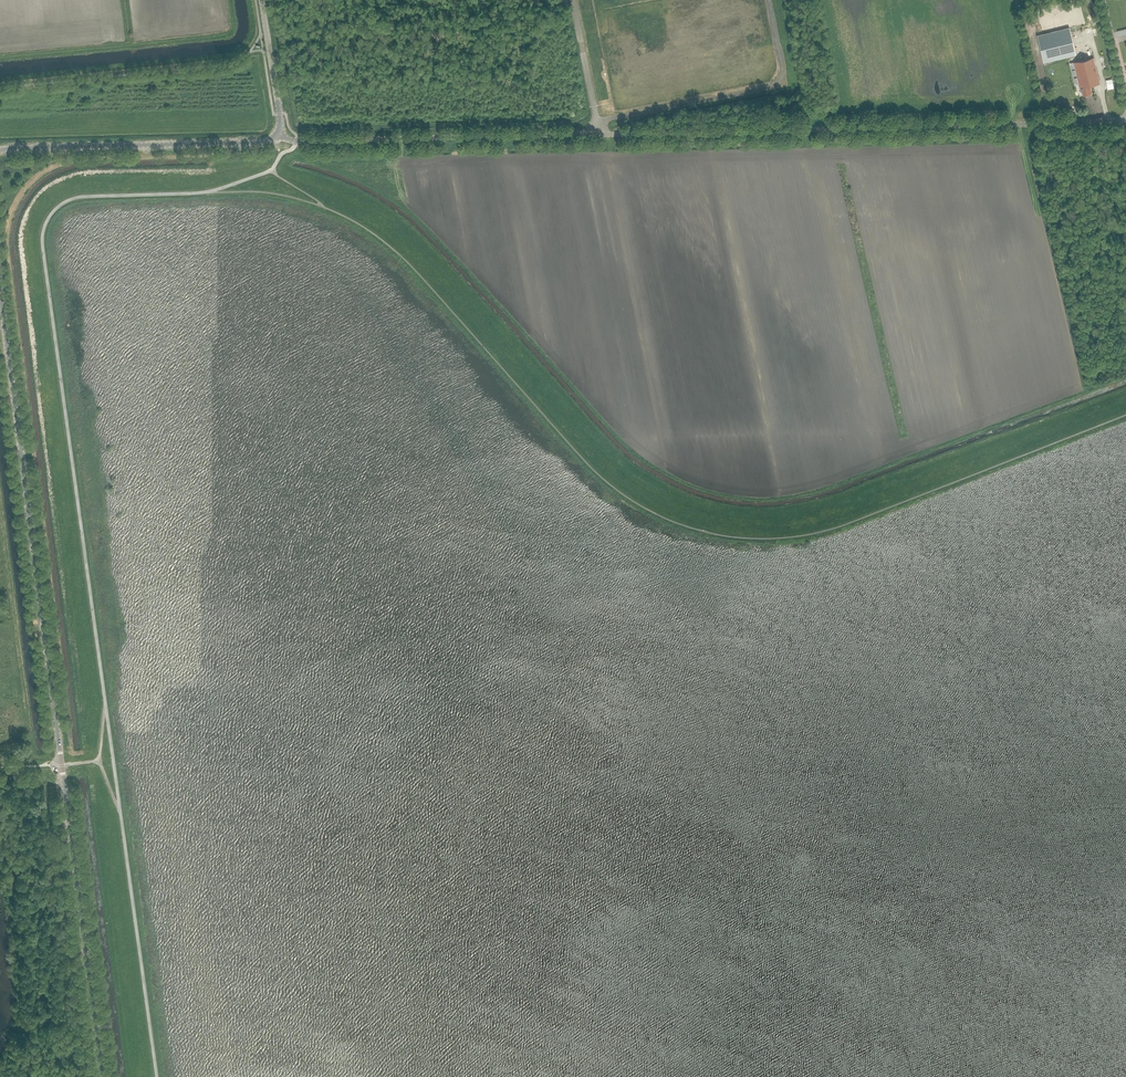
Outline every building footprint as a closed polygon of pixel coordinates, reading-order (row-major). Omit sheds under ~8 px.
[(1070,28),(1037,36),(1044,63),(1076,55),(1070,28)] [(1090,86),(1100,84),(1094,58),(1075,62),(1083,96),(1092,94),(1090,86)]
